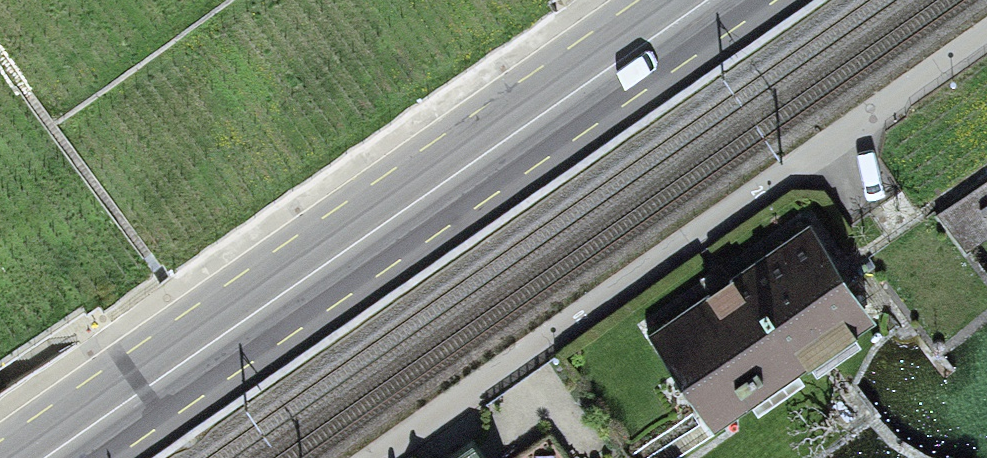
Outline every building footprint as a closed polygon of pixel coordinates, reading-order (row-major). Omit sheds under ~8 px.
[(963,246),(986,231),(986,185),(940,216),(963,246)] [(986,309),(986,277),(963,246),(940,216),(938,213),(872,268),(937,350),(986,309)] [(657,331),(717,416),(866,314),(807,229),(735,278),(734,276),(730,278),(733,282),(657,331)] [(448,457),(484,457),(473,441),(448,457)]
